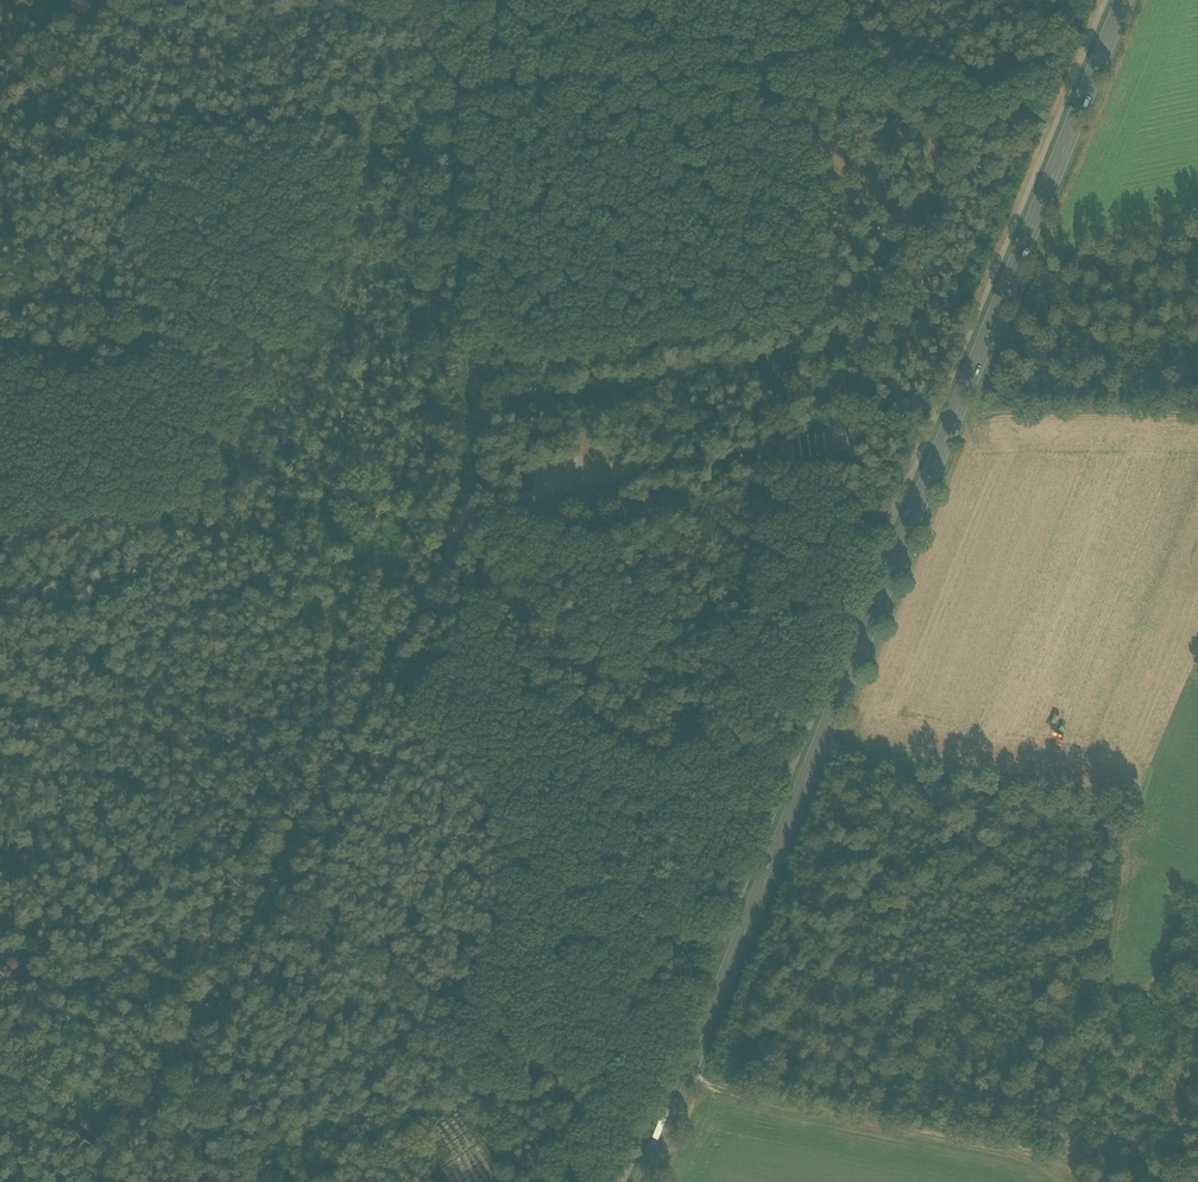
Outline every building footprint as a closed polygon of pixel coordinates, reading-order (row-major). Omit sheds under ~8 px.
[(859,350),(843,352),(845,368),(861,365),(859,350)] [(868,428),(852,430),(854,446),(870,444),(868,428)] [(629,487),(615,489),(618,507),(631,505),(629,487)]
